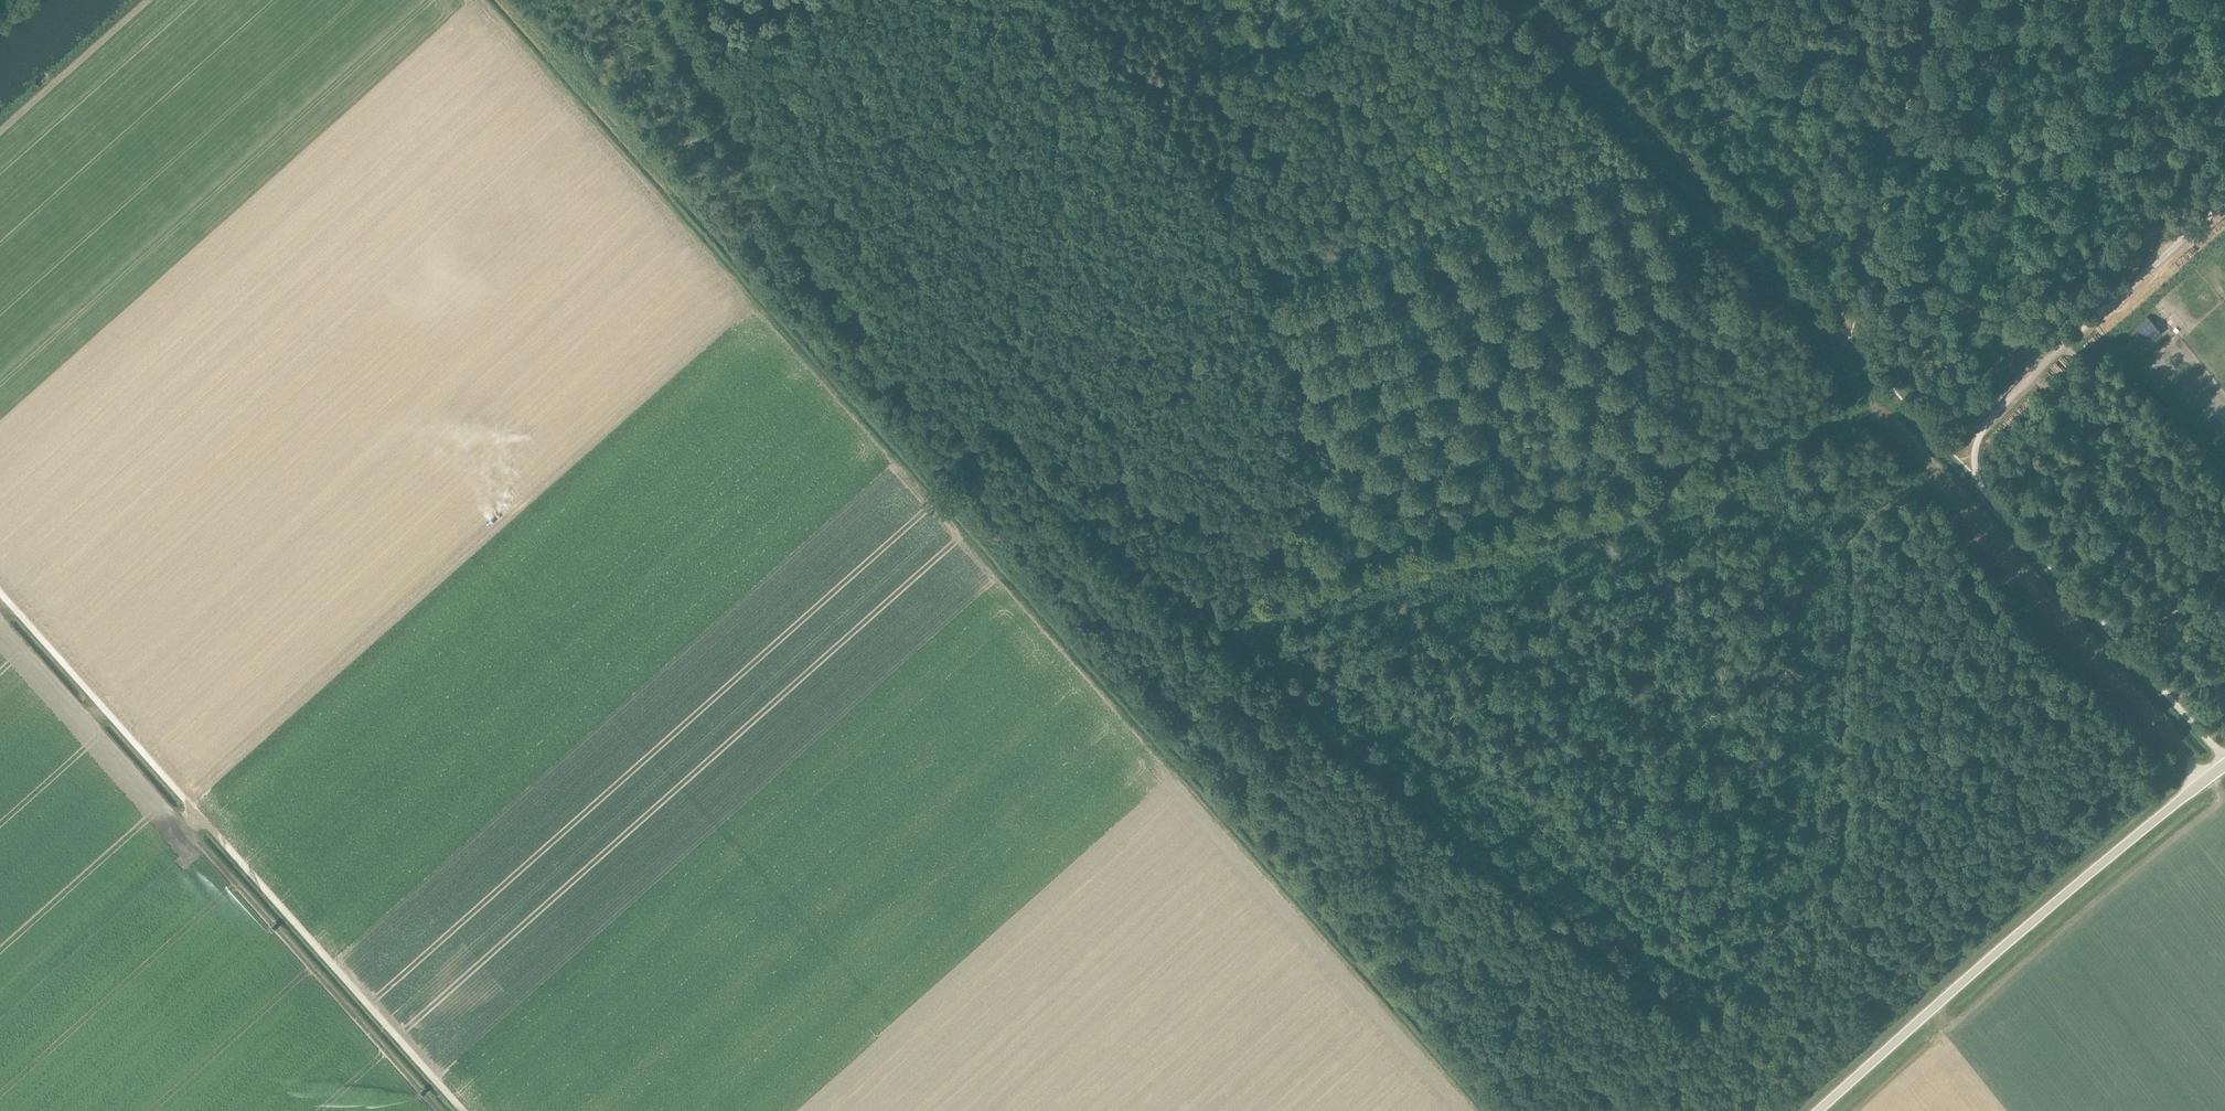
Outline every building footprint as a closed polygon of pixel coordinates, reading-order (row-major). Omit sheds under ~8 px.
[(2161,331),(2149,318),(2129,335),(2141,349),(2161,331)]
